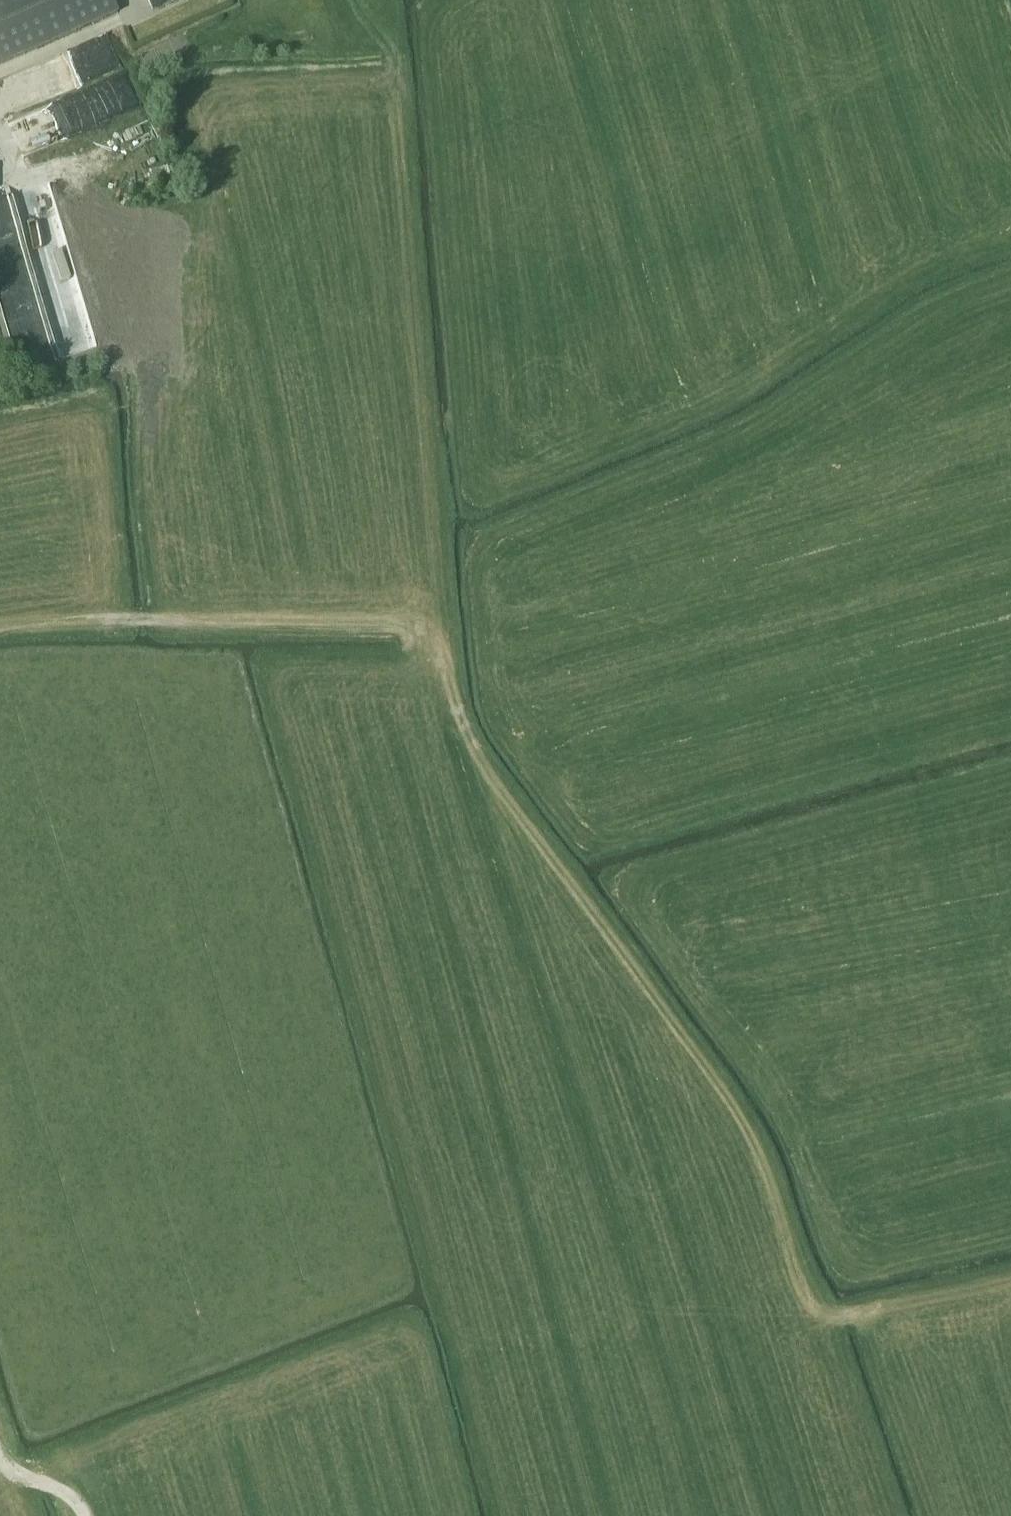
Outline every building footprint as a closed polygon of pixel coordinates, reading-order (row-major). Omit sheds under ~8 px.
[(117,12),(111,0),(0,0),(0,65),(117,12)] [(151,10),(172,0),(147,0),(151,10)] [(42,94),(16,105),(20,113),(45,102),(42,94)]
